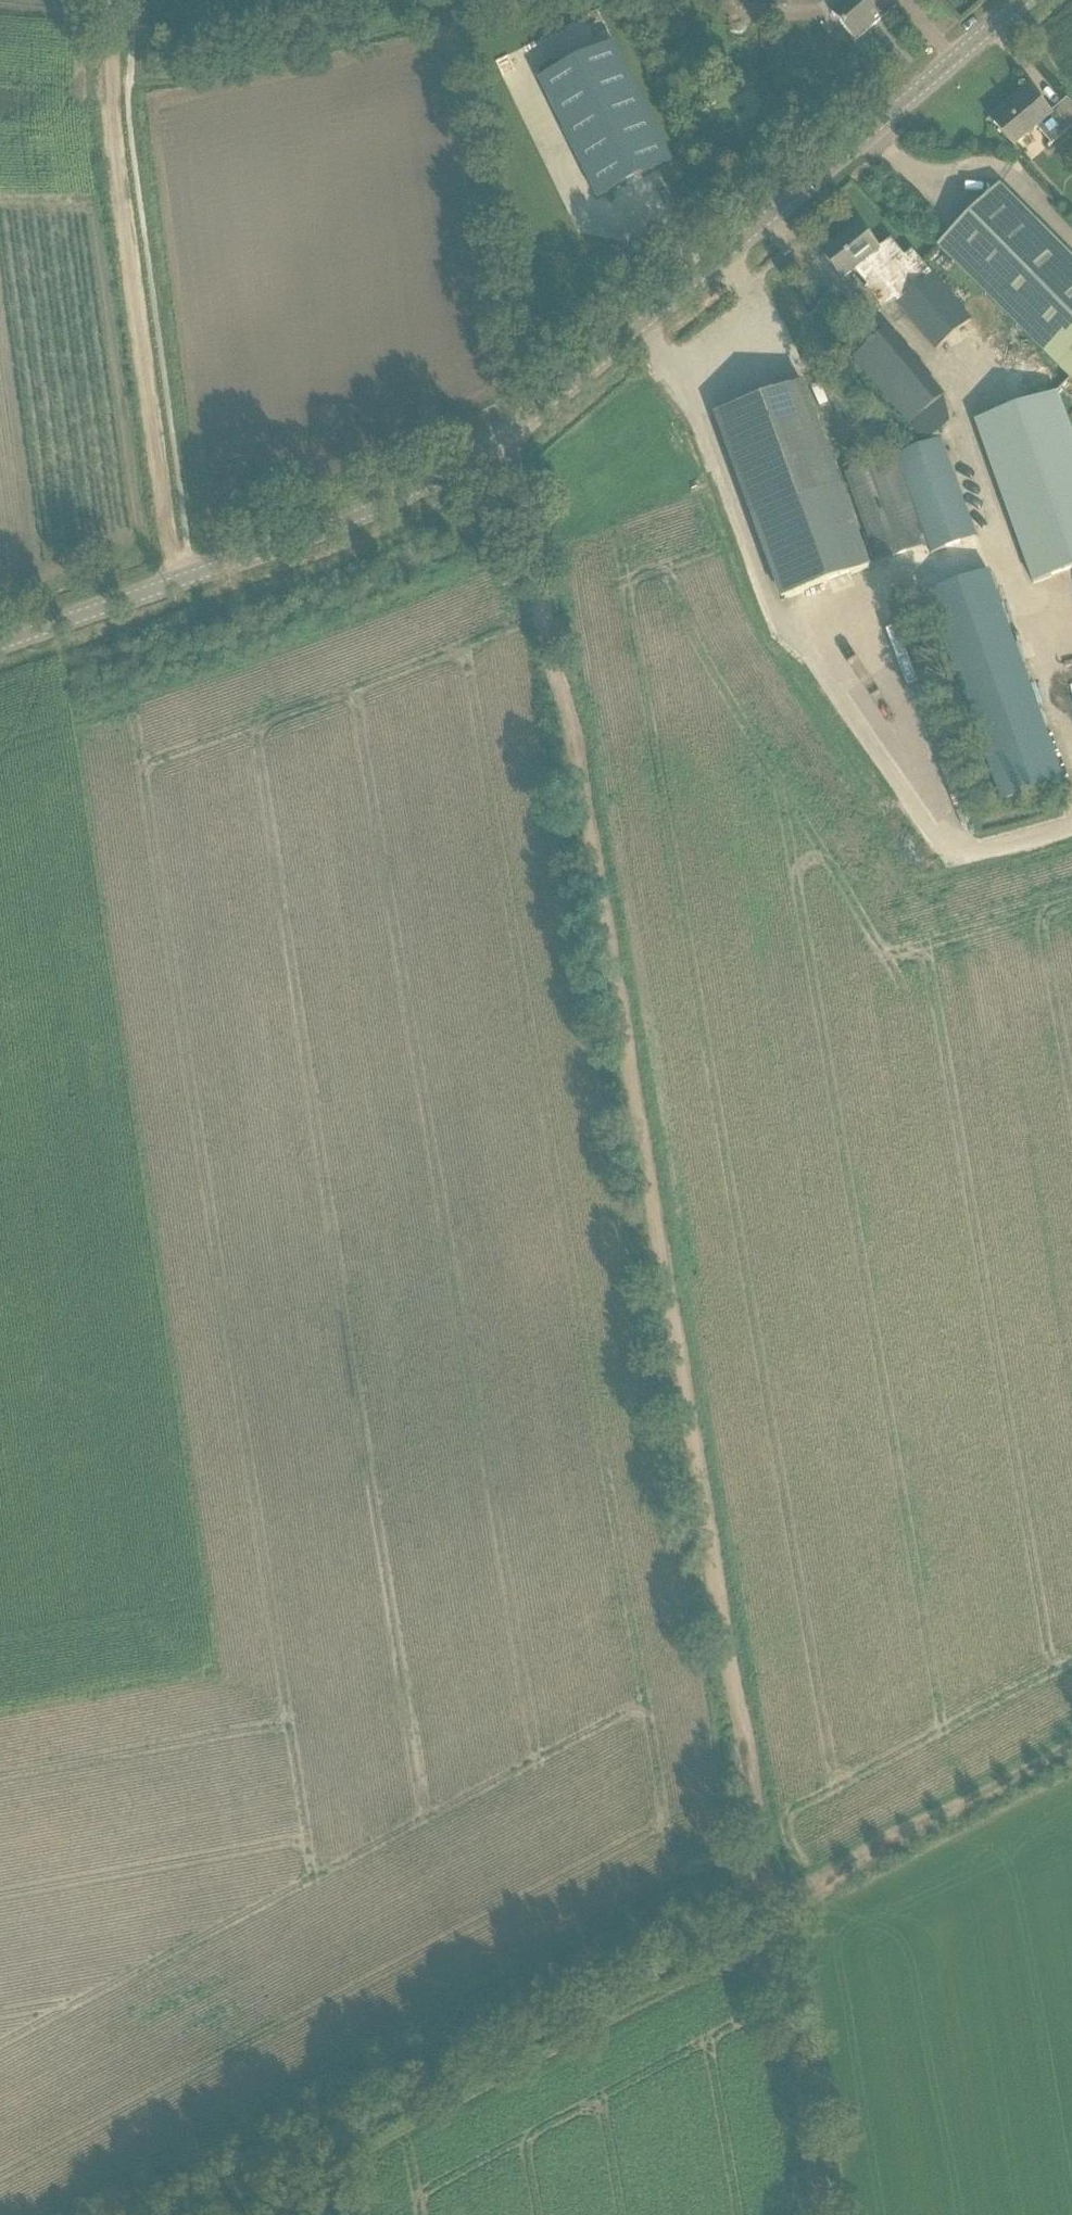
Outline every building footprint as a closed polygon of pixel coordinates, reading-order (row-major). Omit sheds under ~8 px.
[(830,12),(855,42),(896,7),(890,0),(843,0),(836,6),(830,12)] [(613,44),(539,80),(598,201),(672,165),(613,44)] [(1013,147),(1036,127),(1051,146),(1069,131),(1071,134),(1071,105),(1067,100),(1050,114),(1027,88),(990,120),(1013,147)] [(1000,185),(938,246),(1071,381),(1071,258),(1000,185)] [(847,237),(823,256),(837,273),(842,280),(854,270),(860,277),(870,268),(879,279),(878,279),(895,300),(936,350),(970,322),(931,275),(912,251),(904,258),(890,241),(878,251),(860,229),(848,239),(847,237)] [(851,356),(909,425),(943,398),(885,328),(851,356)] [(802,382),(718,413),(755,518),(785,599),(869,568),(840,487),(802,382)] [(975,418),(1034,583),(1071,570),(1071,426),(1059,388),(975,418)] [(976,538),(940,439),(925,444),(843,475),(875,564),(928,546),(930,554),(976,538)] [(1063,779),(988,573),(926,595),(1001,800),(1063,779)]
